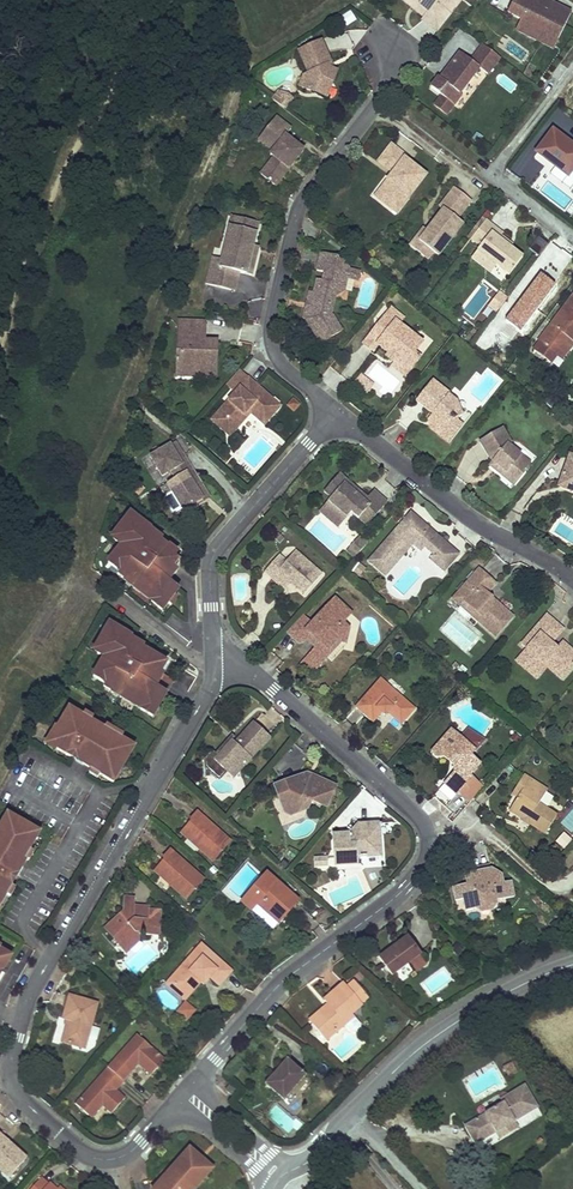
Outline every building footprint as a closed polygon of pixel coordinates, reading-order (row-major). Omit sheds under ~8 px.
[(399,0),(414,12),(418,7),(411,1),(412,0),(399,0)] [(411,1),(418,7),(414,12),(423,19),(422,21),(435,31),(448,15),(446,13),(453,5),(455,6),(459,0),(412,0),(411,1)] [(540,0),(515,0),(508,15),(522,22),(559,40),(571,15),(540,0)] [(340,15),(345,25),(355,20),(350,10),(340,15)] [(559,40),(522,22),(517,32),(554,50),(559,40)] [(416,25),(410,31),(422,43),(428,37),(416,25)] [(332,61),(323,40),(298,52),(308,71),(303,74),(299,86),(320,94),(323,87),(329,84),(333,83),(337,71),(330,68),(328,64),(332,61)] [(501,57),(484,44),(472,60),(461,52),(441,77),(440,76),(432,86),(442,94),(454,103),(462,93),(460,92),(480,66),(488,73),(501,57)] [(337,71),(332,61),(328,64),(330,68),(337,71)] [(330,87),(329,84),(323,87),(320,94),(327,97),(330,87)] [(278,91),(272,100),(286,110),(294,98),(288,95),(278,91)] [(454,103),(442,94),(435,103),(447,113),(454,103)] [(293,130),(277,117),(264,135),(276,144),(270,151),(268,154),(272,157),(259,174),(277,189),(291,170),(288,168),(293,162),(295,164),(305,152),(287,138),(293,130)] [(553,130),(537,150),(567,173),(572,166),(572,146),(553,130)] [(276,144),(264,135),(258,142),(270,151),(276,144)] [(408,156),(392,145),(380,162),(394,173),(399,177),(392,185),(388,182),(381,191),(387,195),(387,202),(384,207),(394,214),(424,173),(406,159),(408,156)] [(399,177),(394,173),(388,182),(392,185),(399,177)] [(471,200),(454,187),(440,206),(443,208),(433,222),(435,223),(431,228),(429,227),(427,229),(419,240),(432,251),(438,255),(463,223),(457,218),(471,200)] [(387,195),(381,191),(375,200),(384,207),(387,202),(387,195)] [(231,217),(229,226),(257,233),(259,223),(231,217)] [(474,254),(483,261),(486,257),(496,264),(509,274),(523,255),(511,246),(499,237),(501,235),(503,232),(485,219),(471,238),(480,245),(474,254)] [(257,233),(229,226),(223,249),(220,265),(219,269),(211,267),(207,286),(232,292),(237,272),(242,273),(253,275),(256,263),(250,261),(252,255),(257,233)] [(419,240),(427,229),(423,227),(410,244),(427,257),(432,251),(419,240)] [(512,244),(501,235),(499,237),(511,246),(512,244)] [(306,308),(304,319),(307,319),(322,344),(343,331),(333,315),(332,315),(336,297),(335,296),(332,292),(334,284),(339,285),(342,276),(348,278),(350,269),(345,268),(346,261),(338,259),(338,257),(322,253),(317,270),(325,272),(323,281),(318,279),(315,293),(312,292),(310,302),(311,303),(310,308),(306,308)] [(483,261),(493,269),(496,264),(486,257),(483,261)] [(237,272),(232,292),(237,293),(242,273),(237,272)] [(345,291),(348,278),(342,276),(339,285),(334,284),(332,292),(335,296),(345,291)] [(509,297),(500,290),(490,303),(499,310),(509,297)] [(539,341),(540,342),(534,349),(550,361),(556,354),(558,356),(570,339),(572,341),(572,295),(539,341)] [(404,318),(392,308),(374,331),(383,338),(379,344),(391,353),(397,359),(411,370),(421,357),(415,352),(421,345),(411,337),(397,326),(404,318)] [(206,321),(177,320),(176,332),(183,332),(182,351),(176,351),(175,369),(194,370),(194,376),(217,377),(218,341),(206,341),(204,340),(204,343),(200,343),(201,333),(206,333),(206,321)] [(383,338),(374,331),(364,343),(373,351),(379,344),(383,338)] [(570,339),(558,356),(561,358),(572,343),(572,341),(570,339)] [(506,354),(501,351),(493,361),(498,364),(506,354)] [(397,359),(391,353),(387,358),(394,363),(397,359)] [(411,370),(397,359),(394,363),(392,365),(406,376),(411,370)] [(242,366),(230,380),(238,388),(222,405),(241,422),(253,408),(268,421),(284,402),(242,366)] [(374,384),(362,374),(355,383),(367,393),(374,384)] [(449,393),(432,379),(416,399),(433,413),(435,410),(439,413),(432,422),(440,428),(437,433),(449,443),(462,426),(458,422),(456,418),(461,416),(457,404),(456,401),(448,395),(449,393)] [(439,413),(435,410),(433,413),(428,419),(432,422),(439,413)] [(440,428),(432,422),(429,427),(437,433),(440,428)] [(516,481),(523,473),(523,470),(529,463),(507,445),(510,442),(502,428),(479,442),(489,460),(492,462),(496,465),(493,470),(502,477),(505,473),(516,481)] [(177,458),(183,454),(176,442),(170,446),(177,458)] [(201,483),(183,454),(177,458),(170,446),(151,457),(163,476),(171,471),(180,486),(171,491),(185,513),(204,501),(195,487),(201,483)] [(569,454),(559,481),(572,486),(572,455),(569,454)] [(352,484),(339,472),(323,490),(331,497),(322,508),(334,519),(336,516),(341,517),(343,519),(351,511),(365,525),(387,501),(374,488),(366,498),(360,491),(356,495),(348,488),(352,484)] [(513,486),(516,481),(505,473),(502,477),(513,486)] [(559,481),(557,486),(572,491),(572,486),(559,481)] [(195,487),(204,501),(210,498),(201,483),(195,487)] [(360,491),(352,484),(348,488),(356,495),(360,491)] [(334,519),(322,508),(319,512),(337,527),(343,519),(341,517),(336,516),(334,519)] [(430,528),(410,510),(367,560),(379,570),(389,557),(396,563),(414,543),(422,550),(425,545),(434,553),(431,557),(445,570),(459,552),(435,532),(431,536),(427,532),(430,528)] [(146,529),(132,518),(120,533),(123,535),(116,544),(122,548),(109,565),(121,574),(119,576),(127,582),(128,580),(137,586),(155,600),(152,603),(164,611),(180,590),(171,583),(168,580),(176,569),(180,564),(176,561),(179,556),(163,545),(157,552),(145,543),(149,538),(143,534),(146,529)] [(435,532),(430,528),(427,532),(431,536),(435,532)] [(153,533),(146,529),(143,534),(149,538),(152,535),(153,533)] [(152,535),(149,538),(145,543),(157,552),(163,545),(164,544),(152,535)] [(361,539),(359,537),(350,547),(352,549),(361,539)] [(366,543),(361,539),(352,549),(350,547),(347,551),(354,557),(366,543)] [(297,550),(290,544),(282,554),(288,560),(297,550)] [(324,574),(297,550),(288,560),(282,554),(266,572),(272,578),(279,571),(292,583),(306,595),(324,574)] [(396,563),(389,557),(379,570),(385,576),(396,563)] [(497,581),(479,566),(453,596),(463,605),(460,608),(461,611),(467,617),(471,616),(473,614),(498,635),(515,614),(499,600),(496,604),(485,595),(488,591),(497,581)] [(180,572),(176,569),(168,580),(171,583),(180,572)] [(292,583),(279,571),(272,578),(285,590),(292,583)] [(137,586),(128,580),(127,582),(126,583),(134,589),(137,586)] [(155,600),(137,586),(134,589),(152,603),(155,600)] [(499,600),(488,591),(485,595),(496,604),(499,600)] [(316,622),(307,614),(291,632),(304,643),(309,642),(315,634),(321,639),(319,650),(317,658),(328,660),(332,655),(334,649),(341,639),(350,642),(353,627),(348,625),(349,618),(355,611),(338,597),(316,622)] [(549,613),(530,635),(536,640),(529,648),(518,660),(536,675),(546,663),(550,666),(556,672),(563,664),(569,670),(572,666),(572,648),(564,641),(561,645),(556,650),(551,645),(555,640),(566,628),(549,613)] [(126,635),(110,625),(100,643),(103,645),(98,653),(105,656),(93,675),(105,682),(103,685),(112,690),(113,687),(122,693),(143,706),(140,709),(152,716),(174,681),(161,673),(166,664),(143,650),(139,657),(126,650),(129,643),(123,639),(126,635)] [(321,639),(315,634),(309,642),(319,650),(321,639)] [(132,638),(126,635),(123,639),(129,643),(132,639),(132,638)] [(536,640),(530,635),(523,642),(529,648),(536,640)] [(126,650),(139,657),(143,650),(145,646),(132,639),(129,643),(126,650)] [(561,645),(555,640),(551,645),(556,650),(561,645)] [(546,663),(536,675),(539,678),(550,666),(546,663)] [(563,664),(556,672),(563,678),(569,670),(563,664)] [(418,708),(385,678),(359,707),(376,721),(385,711),(389,714),(392,711),(405,723),(418,708)] [(122,693),(113,687),(112,690),(111,691),(120,697),(122,693)] [(143,706),(122,693),(120,697),(140,709),(143,706)] [(136,746),(71,707),(58,727),(56,726),(47,742),(114,783),(136,746)] [(271,735),(253,720),(235,741),(232,739),(219,754),(216,751),(212,748),(205,755),(206,766),(213,772),(221,772),(224,768),(232,759),(242,768),(271,735)] [(472,731),(466,739),(454,729),(438,748),(447,757),(454,756),(458,759),(458,771),(447,783),(459,794),(462,791),(474,777),(475,777),(473,775),(483,764),(473,755),(487,740),(472,731)] [(235,736),(232,734),(216,751),(219,754),(232,739),(235,736)] [(447,757),(438,748),(434,752),(439,757),(447,757)] [(242,768),(232,759),(224,768),(233,776),(242,768)] [(308,772),(298,776),(300,781),(308,778),(311,780),(313,774),(308,772)] [(336,785),(313,774),(311,780),(308,778),(300,781),(298,776),(275,785),(279,796),(283,794),(291,814),(309,807),(313,799),(326,805),(336,785)] [(549,789),(526,774),(520,783),(526,787),(520,796),(511,810),(526,819),(528,816),(533,819),(531,823),(548,833),(560,813),(541,802),(549,789)] [(485,787),(474,777),(462,791),(472,801),(485,787)] [(526,787),(520,783),(514,792),(520,796),(526,787)] [(291,814),(283,794),(279,796),(287,816),(291,814)] [(232,839),(198,809),(191,817),(193,820),(183,832),(214,859),(232,839)] [(8,813),(0,827),(0,907),(27,859),(30,861),(35,852),(31,850),(41,832),(8,813)] [(533,819),(528,816),(526,819),(524,821),(530,825),(531,823),(533,819)] [(380,822),(370,823),(371,832),(381,831),(380,822)] [(370,823),(359,824),(360,833),(351,834),(335,835),(337,863),(359,862),(358,856),(383,854),(381,831),(371,832),(370,823)] [(360,833),(359,824),(351,834),(360,833)] [(205,877),(171,849),(165,856),(167,858),(157,871),(188,897),(205,877)] [(493,868),(492,861),(474,865),(476,871),(493,868)] [(498,871),(493,868),(476,871),(467,873),(469,884),(476,883),(477,878),(476,875),(498,871)] [(516,894),(514,881),(506,883),(504,874),(498,871),(476,875),(477,878),(476,883),(469,884),(455,887),(457,900),(467,898),(469,910),(476,908),(497,904),(497,899),(516,894)] [(301,899),(270,872),(244,901),(253,909),(259,902),(282,922),(291,911),(301,899)] [(152,909),(152,905),(137,904),(137,895),(126,895),(125,910),(104,929),(127,955),(141,942),(141,935),(162,936),(164,909),(152,909)] [(494,911),(497,904),(476,908),(481,913),(494,911)] [(424,953),(410,935),(397,944),(400,948),(395,952),(392,948),(381,956),(395,975),(424,953)] [(213,978),(222,986),(234,971),(203,944),(171,981),(186,995),(206,972),(213,978)] [(11,957),(0,951),(0,976),(11,957)] [(206,986),(213,978),(206,972),(186,995),(171,981),(168,985),(187,1002),(204,984),(206,986)] [(365,1005),(345,982),(325,1000),(330,1005),(333,1009),(329,1013),(328,1011),(314,1025),(328,1041),(349,1023),(346,1021),(355,1013),(365,1005)] [(98,1003),(70,996),(64,1019),(68,1020),(63,1042),(85,1048),(98,1003)] [(175,1013),(189,1020),(195,1008),(182,1001),(175,1013)] [(333,1009),(330,1005),(311,1021),(314,1025),(328,1011),(329,1013),(333,1009)] [(357,1016),(355,1013),(346,1021),(349,1023),(357,1016)] [(167,1059),(138,1034),(109,1068),(78,1104),(90,1116),(102,1103),(105,1105),(114,1113),(128,1097),(119,1090),(126,1082),(140,1065),(143,1061),(156,1071),(167,1059)] [(309,1075),(289,1058),(267,1084),(287,1101),(309,1075)] [(156,1071),(143,1061),(140,1065),(153,1075),(156,1071)] [(238,1091),(232,1086),(228,1090),(234,1095),(238,1091)] [(538,1108),(525,1087),(500,1102),(502,1105),(464,1127),(475,1145),(497,1132),(516,1121),(538,1108)] [(105,1105),(102,1103),(90,1116),(93,1119),(105,1105)] [(520,1128),(516,1121),(497,1132),(501,1139),(520,1128)] [(0,1134),(0,1169),(11,1178),(28,1158),(0,1134)] [(151,1188),(192,1188),(203,1176),(204,1169),(202,1162),(199,1156),(192,1154),(184,1154),(179,1158),(176,1163),(175,1175),(169,1182),(163,1177),(162,1176),(151,1188)] [(34,1188),(58,1188),(52,1184),(51,1185),(43,1179),(34,1188)]
